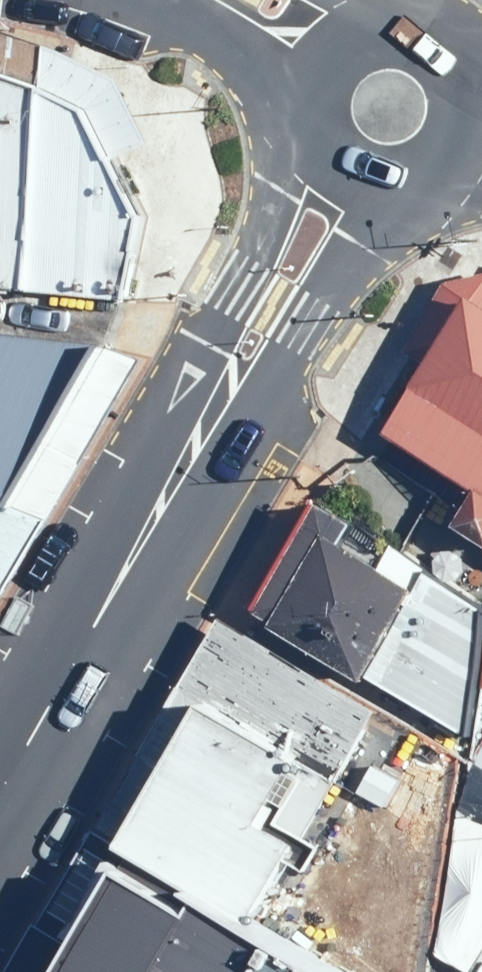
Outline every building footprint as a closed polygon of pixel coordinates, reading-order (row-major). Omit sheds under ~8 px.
[(132,297),(147,209),(101,114),(0,68),(0,287),(132,297)] [(436,366),(395,432),(481,486),(481,276),(456,282),(413,352),(436,366)] [(152,358),(119,344),(0,333),(0,609),(152,358)] [(440,952),(475,971),(479,971),(481,967),(481,598),(436,571),(429,582),(358,540),(369,522),(328,498),(262,611),(476,736),(440,952)] [(472,526),(481,532),(481,509),(472,526)] [(226,619),(104,823),(265,918),(311,842),(276,821),(290,796),(298,801),(306,788),(299,783),(305,773),(338,792),(385,713),(226,619)] [(373,764),(359,790),(389,806),(403,780),(373,764)]
